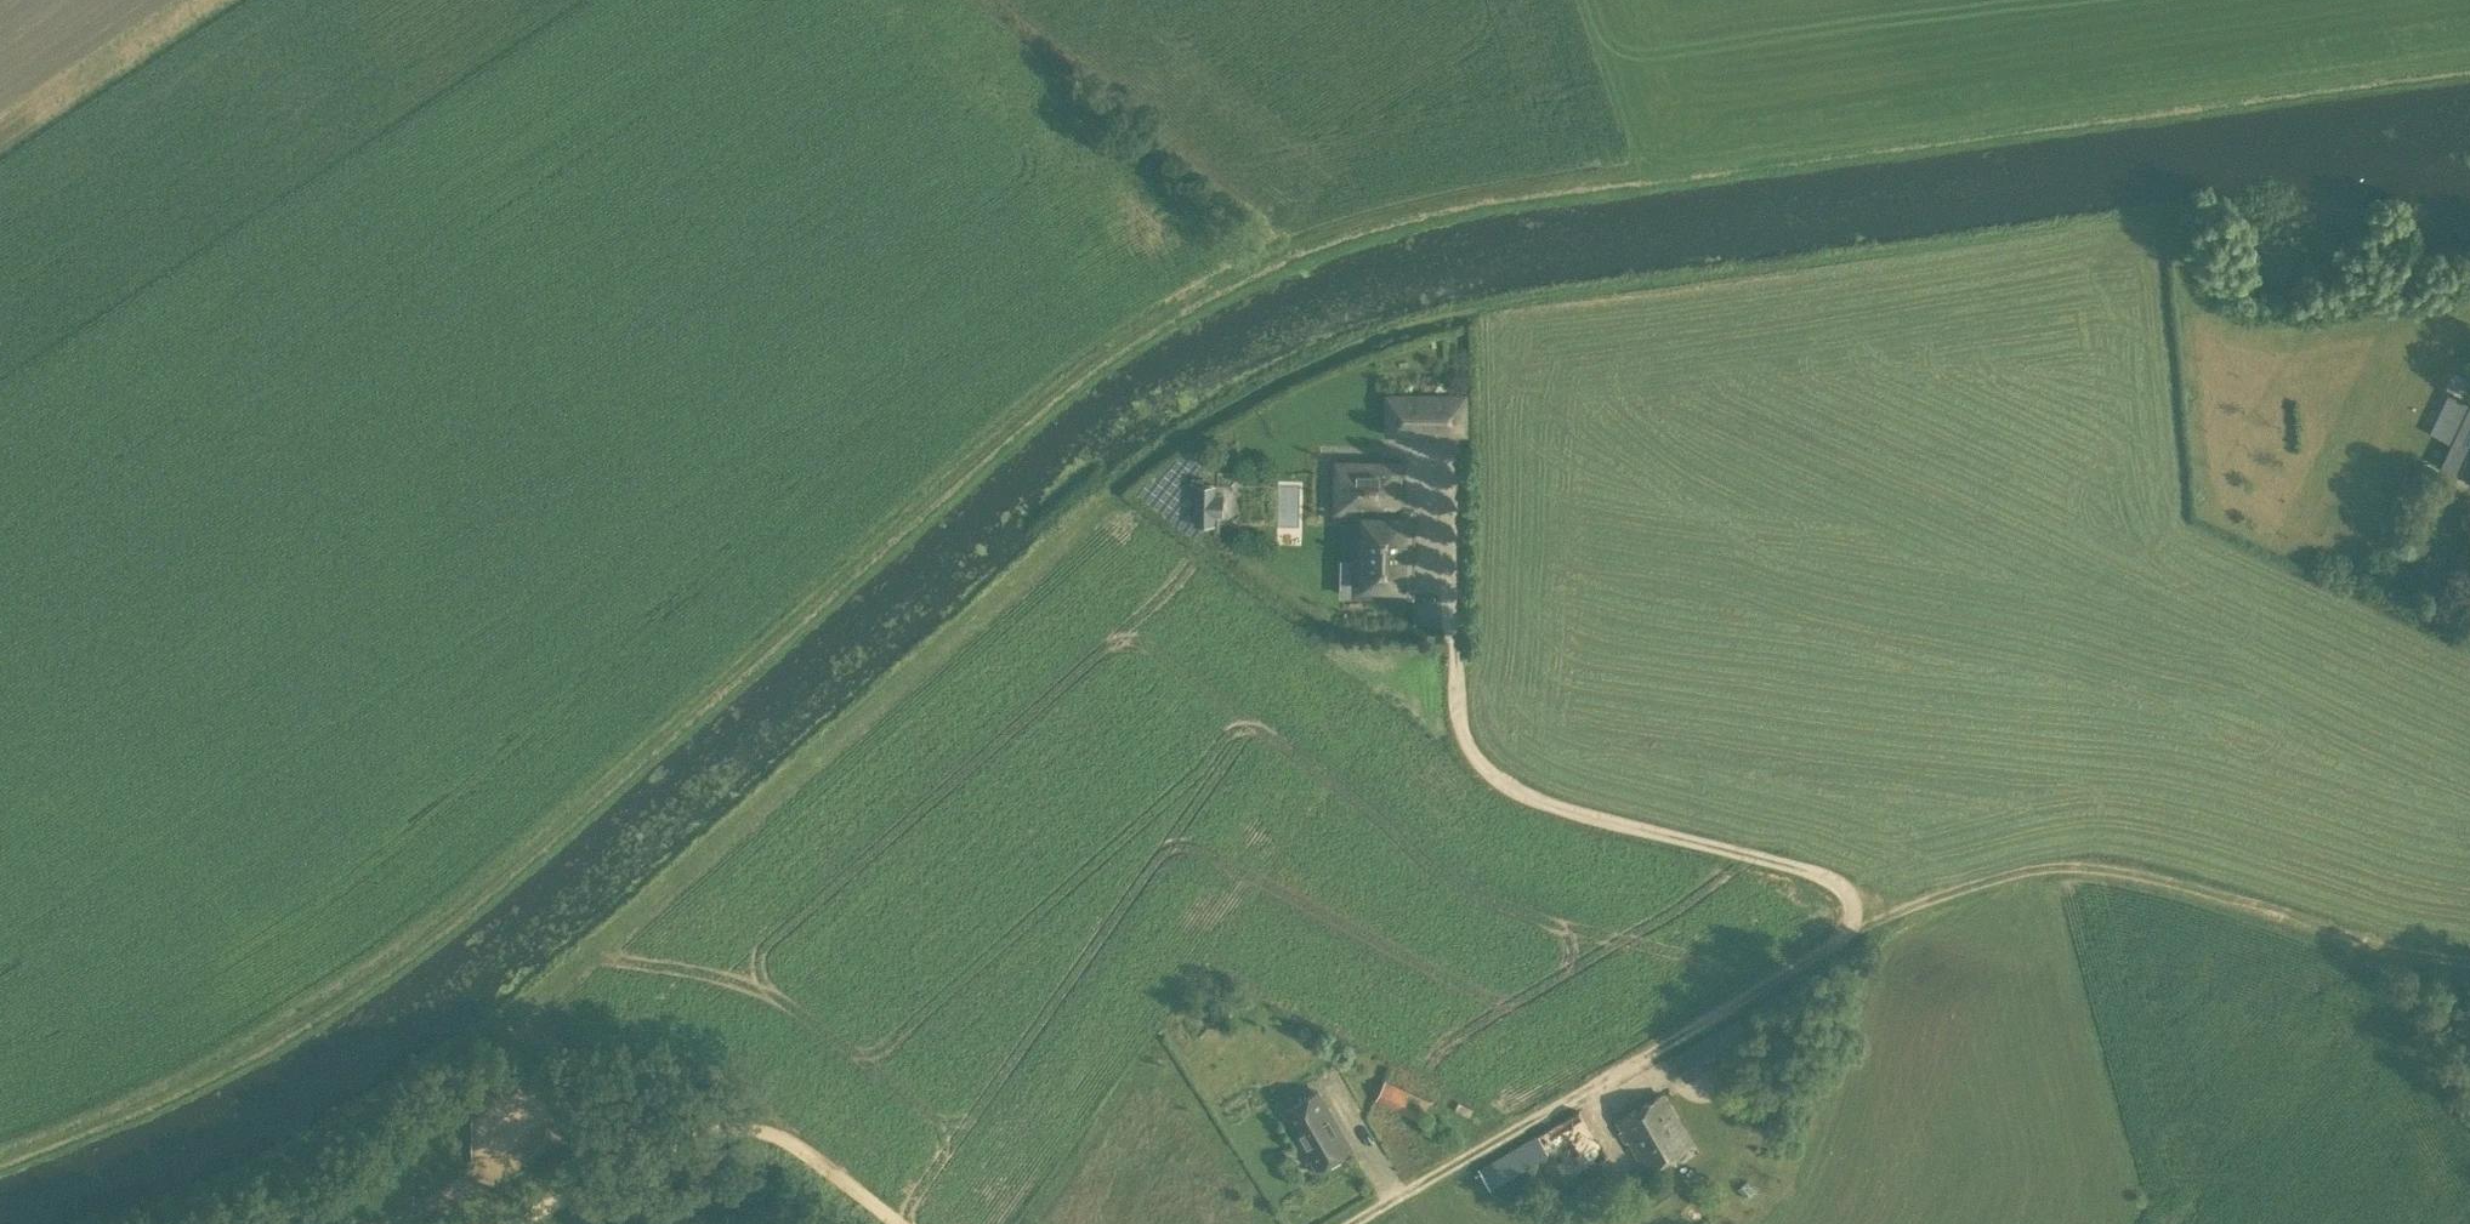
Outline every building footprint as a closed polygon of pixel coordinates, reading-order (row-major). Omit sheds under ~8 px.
[(1463,394),(1446,394),(1446,432),(1464,432),(1463,394)] [(1387,432),(1404,432),(1404,395),(1387,395),(1387,432)] [(2469,479),(2469,450),(2459,473),(2469,479)] [(1362,583),(1379,584),(1379,591),(1408,591),(1409,557),(1402,557),(1402,535),(1408,535),(1408,519),(1402,519),(1402,516),(1388,516),(1388,493),(1394,493),(1394,472),(1345,471),(1345,479),(1339,479),(1339,500),(1364,501),(1363,531),(1358,531),(1357,561),(1363,561),(1362,583)] [(1193,484),(1193,524),(1214,525),(1214,515),(1222,515),(1223,494),(1215,493),(1215,484),(1193,484)] [(1423,1099),(1385,1081),(1376,1098),(1415,1116),(1423,1099)] [(1331,1115),(1316,1090),(1284,1109),(1306,1147),(1309,1145),(1319,1163),(1316,1165),(1317,1166),(1349,1147),(1337,1126),(1334,1128),(1328,1117),(1331,1115)] [(1689,1141),(1660,1093),(1618,1118),(1647,1167),(1689,1141)] [(1608,1159),(1579,1110),(1479,1170),(1490,1189),(1534,1163),(1548,1184),(1559,1176),(1565,1186),(1608,1159)] [(1638,1205),(1657,1194),(1643,1171),(1625,1182),(1638,1205)]
